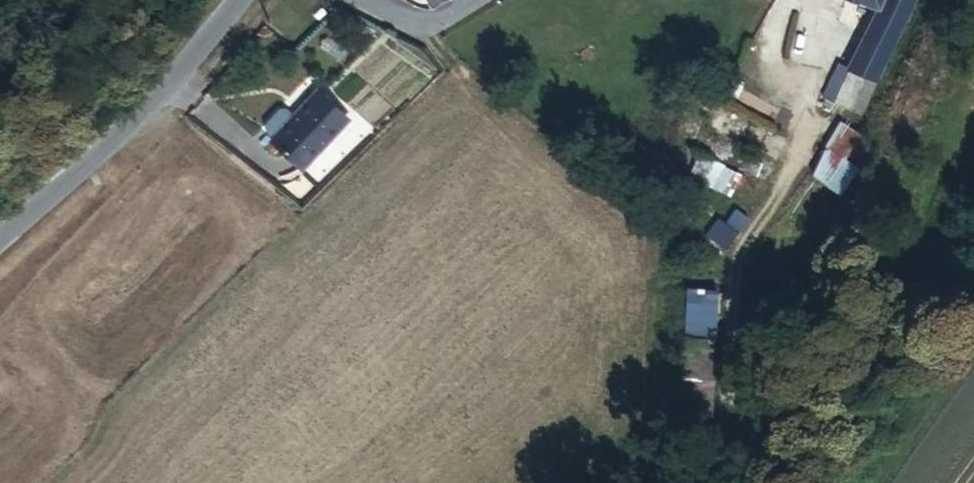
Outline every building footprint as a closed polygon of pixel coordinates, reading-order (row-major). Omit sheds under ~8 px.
[(431,10),(449,0),(425,0),(431,10)] [(874,11),(878,13),(882,0),(840,0),(874,11)] [(913,1),(911,0),(882,0),(878,13),(874,11),(848,67),(845,72),(873,85),(875,82),(913,1)] [(845,72),(848,67),(838,62),(821,98),(825,100),(823,105),(831,109),(834,104),(861,117),(877,83),(875,82),(873,85),(845,72)] [(303,174),(350,122),(318,91),(270,143),(303,174)] [(686,176),(721,191),(732,167),(697,152),(686,176)] [(711,238),(725,250),(738,234),(724,223),(711,238)] [(710,412),(716,288),(685,286),(680,384),(696,385),(695,411),(710,412)]
